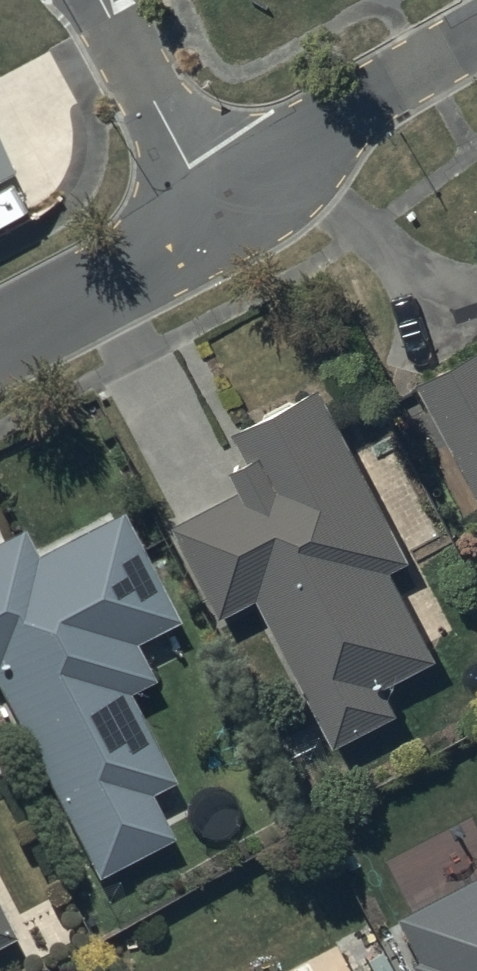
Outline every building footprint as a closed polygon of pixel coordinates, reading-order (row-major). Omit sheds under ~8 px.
[(10,180),(0,158),(0,185),(10,180)] [(430,390),(476,481),(476,366),(430,390)] [(243,497),(179,529),(224,619),(259,602),(335,754),(407,719),(392,688),(439,665),(392,570),(409,562),(324,389),(235,432),(252,467),(232,476),(243,497)] [(0,543),(0,695),(99,881),(174,841),(148,792),(175,779),(130,695),(154,683),(135,647),(178,624),(121,516),(34,562),(19,533),(0,543)] [(390,921),(414,970),(476,970),(476,879),(390,921)] [(14,943),(0,915),(0,951),(14,943)]
